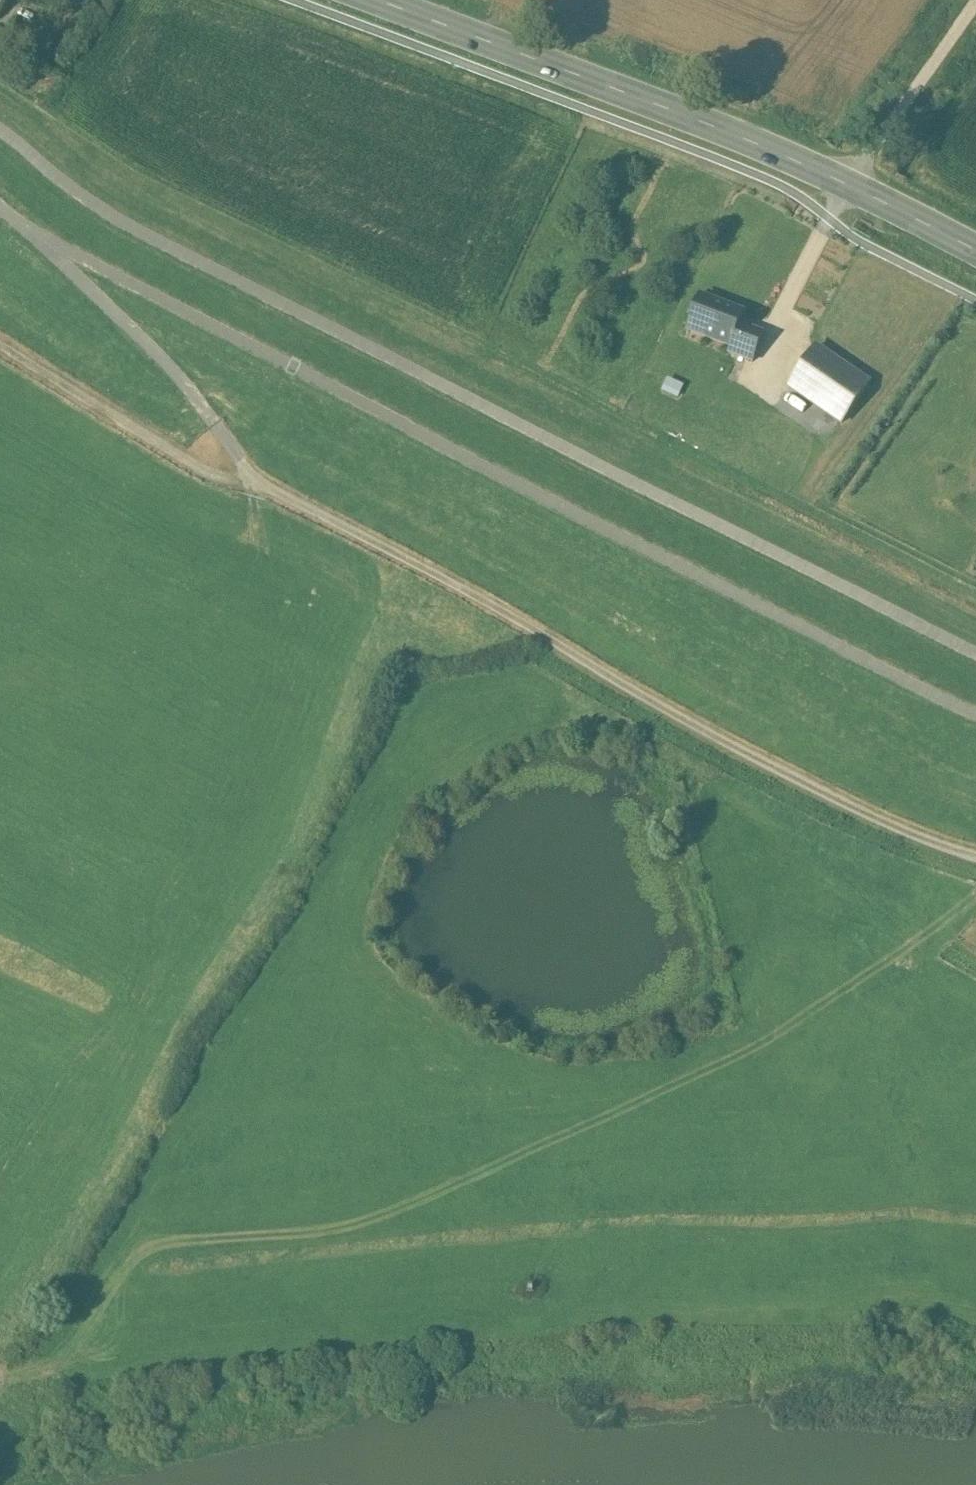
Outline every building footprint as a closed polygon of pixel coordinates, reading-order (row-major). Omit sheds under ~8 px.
[(0,53),(0,67),(7,72),(13,62),(0,53)] [(744,315),(707,300),(701,298),(688,330),(731,346),(729,352),(753,362),(764,334),(740,325),(744,315)] [(839,424),(870,380),(815,341),(784,384),(839,424)] [(683,385),(668,378),(662,390),(678,397),(683,385)]
